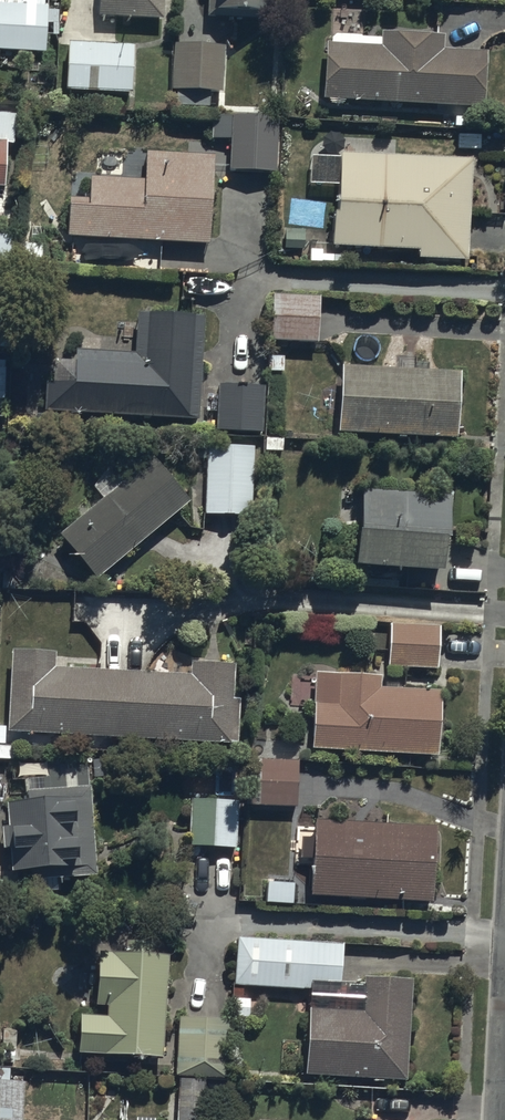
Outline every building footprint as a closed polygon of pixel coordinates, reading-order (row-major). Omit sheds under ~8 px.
[(26,10),(0,9),(0,56),(46,58),(47,40),(57,40),(58,15),(48,15),(48,13),(37,12),(37,0),(26,0),(26,10)] [(164,0),(100,0),(99,22),(163,25),(164,0)] [(206,24),(272,28),(274,0),(208,0),(206,24)] [(326,40),(323,106),(484,115),(487,59),(443,57),(444,43),(380,40),(380,45),(360,44),(360,41),(326,40)] [(131,48),(65,48),(64,99),(131,100),(131,48)] [(224,51),(174,49),(171,97),(176,97),(175,111),(198,112),(199,101),(222,99),(224,51)] [(4,195),(7,151),(13,151),(14,109),(0,109),(0,195),(4,195)] [(279,123),(232,120),(229,176),(276,179),(279,123)] [(468,151),(337,148),(337,150),(308,149),(307,179),(334,180),(333,202),(330,202),(329,240),(416,243),(416,252),(466,254),(468,151)] [(206,238),(209,162),(145,159),(145,186),(92,184),(91,202),(65,201),(64,234),(206,238)] [(12,236),(0,236),(0,268),(11,269),(12,236)] [(315,342),(317,296),(268,294),(267,340),(315,342)] [(196,413),(200,311),(134,305),(132,346),(72,344),(72,356),(53,355),(53,375),(45,375),(44,406),(196,413)] [(337,359),(334,426),(453,430),(456,364),(416,362),(416,357),(397,357),(397,361),(337,359)] [(262,378),(217,376),(215,423),(260,425),(262,378)] [(253,447),(205,446),(204,515),(252,516),(253,447)] [(188,494),(146,447),(122,467),(113,456),(86,480),(97,492),(56,528),(97,574),(188,494)] [(355,525),(351,525),(350,565),(437,567),(438,533),(443,533),(448,499),(360,494),(355,525)] [(437,620),(388,618),(387,661),(436,663),(437,620)] [(54,642),(9,641),(6,725),(236,735),(238,691),(230,691),(232,655),(189,653),(188,668),(53,662),(54,642)] [(313,666),(310,743),(434,749),(437,683),(378,681),(378,669),(313,666)] [(295,763),(245,761),(243,805),(293,807),(295,763)] [(94,869),(88,780),(82,778),(81,762),(29,765),(30,785),(6,786),(8,818),(1,819),(2,843),(11,842),(12,861),(31,860),(32,873),(94,869)] [(187,841),(232,843),(234,796),(189,794),(187,841)] [(432,820),(310,814),(309,827),(299,827),(297,864),(310,865),(308,888),(429,894),(432,820)] [(290,877),(263,876),(262,898),(289,898),(290,877)] [(341,938),(235,932),(233,980),(338,985),(341,938)] [(159,1050),(166,948),(151,946),(151,935),(124,933),(123,946),(95,945),(92,997),(106,998),(105,1011),(78,1009),(76,1045),(159,1050)] [(359,1005),(304,1003),(301,1069),(404,1074),(408,971),(361,969),(359,1005)] [(175,1072),(205,1072),(225,1072),(226,1011),(175,1011),(175,1072)] [(175,1072),(175,1119),(205,1119),(205,1072),(175,1072)] [(22,1076),(0,1074),(0,1119),(20,1119),(22,1076)]
